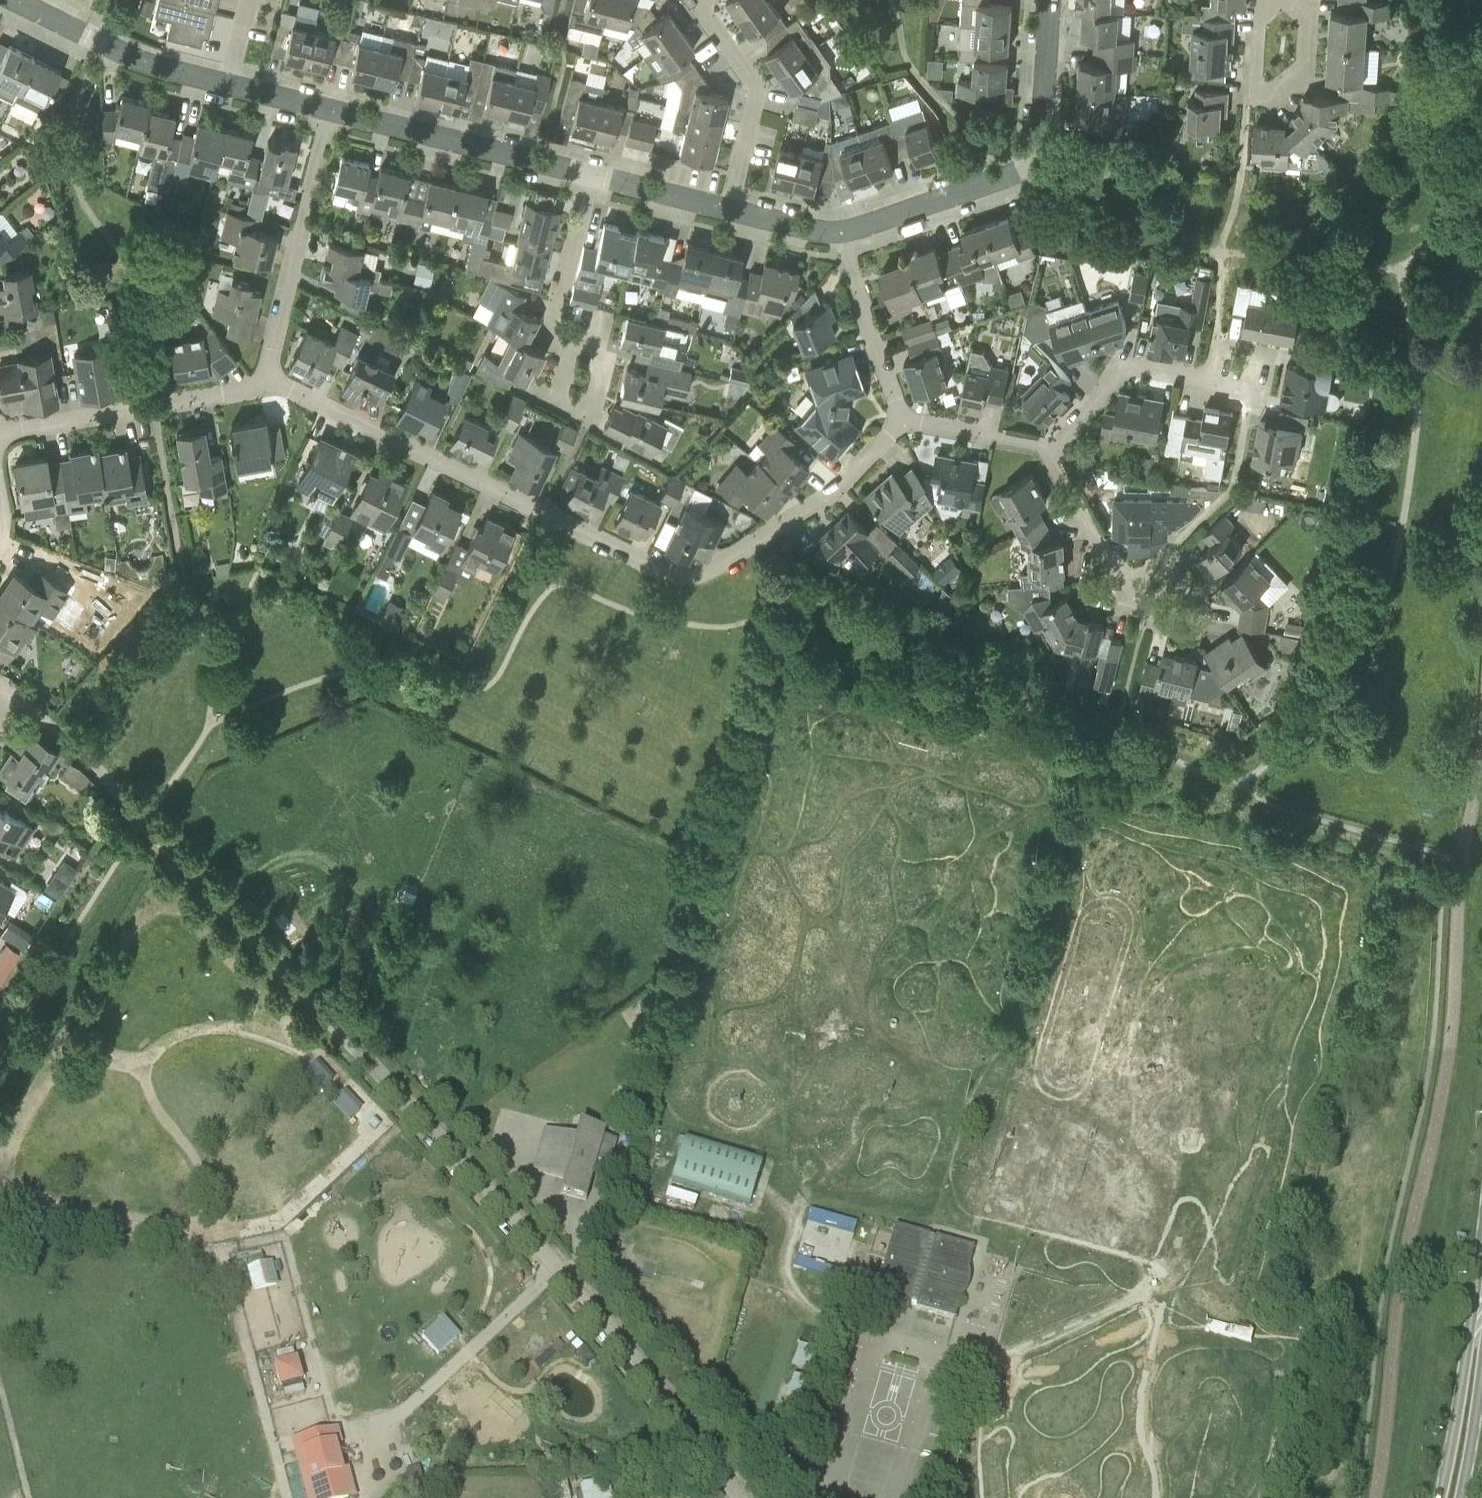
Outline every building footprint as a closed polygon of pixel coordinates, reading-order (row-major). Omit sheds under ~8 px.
[(172,0),(158,0),(154,15),(171,19),(167,36),(201,45),(204,32),(209,34),(215,11),(172,0)] [(215,11),(218,0),(172,0),(215,11)] [(482,5),(494,8),(496,0),(483,0),(482,5)] [(554,0),(541,0),(540,4),(543,10),(551,12),(554,0)] [(605,20),(610,0),(574,0),(571,11),(568,23),(602,32),(605,20)] [(634,27),(649,6),(633,2),(633,0),(610,0),(605,20),(634,27)] [(763,0),(729,0),(740,16),(763,0)] [(788,25),(770,0),(763,0),(740,16),(753,34),(761,29),(768,39),(788,25)] [(1011,27),(1013,4),(991,3),(991,0),(965,0),(963,24),(1011,27)] [(1111,12),(1112,0),(1077,0),(1076,9),(1084,10),(1111,12)] [(1330,45),(1366,47),(1368,16),(1391,17),(1392,3),(1365,1),(1361,1),(1360,13),(1332,11),(1330,45)] [(654,49),(681,30),(668,12),(658,19),(649,6),(634,27),(639,34),(642,32),(654,49)] [(284,57),(305,62),(314,30),(316,19),(282,10),(274,45),(286,48),(284,57)] [(1094,50),(1135,53),(1136,38),(1118,37),(1119,13),(1111,12),(1084,10),(1082,35),(1095,36),(1094,50)] [(427,12),(418,42),(446,50),(455,20),(427,12)] [(1193,28),(1190,64),(1231,67),(1232,49),(1226,48),(1227,33),(1233,33),(1234,19),(1203,17),(1202,29),(1193,28)] [(976,60),(987,60),(988,48),(1010,49),(1011,27),(963,24),(961,59),(976,60)] [(780,72),(808,53),(788,25),(768,39),(775,49),(767,54),(780,72)] [(329,59),(341,62),(347,38),(314,30),(305,62),(327,68),(329,59)] [(674,78),(694,64),(686,53),(694,48),(681,30),(654,49),(645,55),(662,80),(674,78)] [(408,78),(413,55),(416,43),(393,37),(390,49),(380,46),(372,79),(394,84),(396,75),(408,78)] [(350,74),(372,79),(380,46),(347,38),(341,62),(353,65),(350,74)] [(819,112),(822,99),(823,99),(841,93),(833,82),(823,69),(832,62),(819,44),(808,53),(780,72),(793,90),(796,88),(800,94),(799,94),(795,106),(819,112)] [(20,90),(35,57),(10,45),(0,65),(0,94),(13,101),(18,89),(20,90)] [(1327,78),(1363,81),(1364,81),(1366,47),(1330,45),(1327,78)] [(1078,88),(1116,92),(1118,67),(1134,68),(1135,53),(1094,50),(1094,61),(1081,60),(1078,88)] [(415,98),(437,103),(445,71),(424,66),(426,58),(413,55),(408,78),(419,81),(415,98)] [(462,92),(474,95),(483,59),(471,56),(468,68),(466,76),(445,71),(437,103),(458,109),(462,92)] [(29,128),(42,134),(62,92),(52,87),(61,70),(35,57),(20,90),(42,101),(29,128)] [(484,107),(505,112),(513,80),(492,74),(495,62),(483,59),(474,95),(486,98),(484,107)] [(987,60),(976,60),(975,82),(960,81),(959,94),(985,95),(986,83),(1008,84),(1009,61),(987,60)] [(677,107),(722,118),(727,97),(708,92),(710,86),(694,64),(674,78),(682,88),(677,107)] [(570,129),(592,134),(600,101),(582,97),(586,81),(570,77),(566,93),(560,116),(573,120),(570,129)] [(513,80),(505,112),(527,118),(529,109),(541,112),(547,88),(513,80)] [(1391,101),(1392,87),(1363,85),(1362,99),(1391,101)] [(1412,102),(1413,88),(1392,87),(1391,101),(1412,102)] [(1096,130),(1125,132),(1127,93),(1116,92),(1078,88),(1076,116),(1097,118),(1096,130)] [(1189,100),(1187,125),(1191,126),(1190,136),(1211,137),(1211,127),(1221,127),(1222,115),(1228,115),(1229,91),(1196,89),(1195,101),(1189,100)] [(115,129),(141,136),(149,107),(151,102),(123,94),(119,108),(103,108),(104,138),(116,138),(115,129)] [(1293,116),(1298,123),(1315,143),(1320,139),(1319,138),(1325,133),(1325,134),(1339,123),(1339,110),(1355,111),(1356,99),(1305,95),(1304,106),(1293,116)] [(616,130),(627,133),(631,119),(634,110),(600,101),(592,134),(614,139),(616,130)] [(795,106),(792,118),(816,124),(819,112),(795,106)] [(173,176),(182,140),(182,139),(170,136),(176,114),(149,107),(141,136),(138,146),(164,153),(157,179),(171,183),(173,176)] [(684,131),(717,139),(722,118),(677,107),(672,128),(684,131)] [(638,145),(644,122),(631,119),(627,133),(625,142),(638,145)] [(214,173),(218,158),(226,128),(199,121),(193,143),(182,140),(173,176),(186,179),(190,167),(214,173)] [(644,122),(638,145),(650,148),(656,125),(644,122)] [(895,133),(903,156),(914,152),(917,161),(939,153),(928,122),(895,133)] [(859,135),(873,176),(894,169),(891,160),(903,156),(895,133),(891,123),(859,135)] [(1255,155),(1266,156),(1266,165),(1289,166),(1301,167),(1303,168),(1306,169),(1310,169),(1314,169),(1317,169),(1322,167),(1325,166),(1321,158),(1326,155),(1315,143),(1298,123),(1289,131),(1285,131),(1285,125),(1257,123),(1255,155)] [(253,181),(257,168),(260,158),(248,155),(253,135),(226,128),(218,158),(239,163),(235,176),(253,181)] [(717,139),(684,131),(679,153),(712,161),(717,139)] [(852,183),(873,176),(859,135),(833,144),(832,143),(834,155),(834,180),(849,175),(852,183)] [(253,181),(252,187),(268,191),(271,180),(286,184),(296,145),(281,141),(280,144),(268,141),(261,169),(257,168),(253,181)] [(819,176),(834,180),(834,155),(832,143),(827,142),(823,158),(802,153),(794,185),(816,191),(819,176)] [(772,180),(794,185),(802,153),(781,147),(772,180)] [(370,212),(371,207),(378,176),(367,173),(370,161),(343,154),(334,189),(347,193),(347,195),(358,198),(356,208),(370,212)] [(1332,181),(1342,173),(1326,155),(1321,158),(1325,166),(1332,181)] [(396,219),(408,222),(415,192),(405,190),(409,171),(381,164),(378,176),(371,207),(397,214),(396,219)] [(424,214),(450,221),(459,183),(431,177),(427,195),(415,192),(408,222),(408,224),(420,227),(424,214)] [(485,244),(491,220),(492,215),(481,212),(486,190),(459,183),(450,221),(449,222),(475,229),(472,241),(485,244)] [(520,242),(548,250),(550,250),(554,235),(552,234),(554,224),(556,225),(559,211),(527,203),(518,240),(520,241),(520,242)] [(236,239),(232,253),(270,262),(277,235),(254,229),(257,217),(244,214),(233,211),(227,210),(220,236),(236,239)] [(1019,259),(1036,253),(1027,226),(1016,230),(1010,215),(984,224),(996,257),(1016,250),(1019,259)] [(488,232),(503,236),(506,224),(491,220),(488,232)] [(605,267),(626,272),(636,235),(618,230),(619,226),(604,222),(598,249),(584,245),(574,283),(600,289),(605,267)] [(1004,281),(996,257),(984,224),(962,232),(966,243),(950,249),(959,273),(962,283),(979,277),(981,281),(1004,281)] [(2,261),(29,240),(20,229),(9,238),(2,228),(0,230),(0,259),(2,261)] [(664,288),(670,261),(670,259),(658,256),(663,237),(637,230),(636,235),(626,272),(625,278),(651,285),(664,288)] [(489,276),(538,288),(540,288),(545,271),(542,271),(548,250),(520,242),(511,240),(506,261),(482,256),(478,273),(489,276)] [(331,266),(379,278),(381,268),(360,263),(364,249),(330,241),(327,253),(334,254),(331,266)] [(664,288),(663,291),(675,294),(677,284),(699,290),(704,291),(714,250),(687,243),(681,264),(670,261),(664,288)] [(964,288),(962,283),(959,273),(950,249),(939,253),(937,246),(920,252),(918,248),(909,251),(912,261),(924,295),(925,296),(946,289),(948,294),(964,288)] [(736,327),(740,310),(747,279),(736,276),(741,256),(714,250),(704,291),(701,304),(722,310),(726,311),(723,324),(736,327)] [(911,300),(924,295),(912,261),(882,271),(889,290),(880,293),(888,315),(913,307),(911,300)] [(785,292),(791,294),(797,270),(764,262),(761,274),(749,271),(747,279),(740,310),(761,315),(762,309),(780,313),(785,292)] [(334,287),(364,303),(368,287),(378,289),(381,278),(379,278),(331,266),(324,264),(320,278),(336,282),(334,287)] [(39,312),(37,299),(33,299),(31,286),(34,286),(31,269),(5,274),(7,283),(0,285),(0,306),(5,305),(8,317),(39,312)] [(1130,298),(1144,301),(1150,273),(1135,270),(1130,298)] [(1156,314),(1150,347),(1185,354),(1191,323),(1203,325),(1211,278),(1197,275),(1191,305),(1159,299),(1156,314)] [(510,333),(527,341),(539,317),(518,306),(525,294),(516,291),(489,276),(477,299),(497,309),(490,323),(510,333)] [(229,316),(226,329),(252,335),(257,314),(254,314),(260,291),(249,288),(250,282),(231,277),(228,289),(218,287),(212,312),(229,316)] [(570,300),(596,306),(600,289),(574,283),(570,300)] [(1253,286),(1239,283),(1233,310),(1247,313),(1243,333),(1293,343),(1299,311),(1250,302),(1253,286)] [(85,289),(75,291),(77,305),(87,303),(85,289)] [(1087,310),(1100,348),(1124,340),(1121,328),(1127,326),(1118,299),(1087,310)] [(1034,341),(1045,337),(1054,334),(1051,322),(1052,321),(1050,313),(1047,305),(1029,301),(1022,329),(1034,341)] [(1083,354),(1100,348),(1087,310),(1084,301),(1050,313),(1052,321),(1051,322),(1054,334),(1061,352),(1066,350),(1070,362),(1084,357),(1083,354)] [(828,304),(801,315),(797,307),(787,317),(800,348),(812,344),(834,334),(828,319),(833,317),(828,304)] [(669,315),(670,309),(659,307),(655,321),(672,326),(692,330),(694,321),(669,315)] [(643,359),(658,363),(677,368),(683,344),(669,340),(672,326),(655,321),(626,314),(619,341),(646,348),(643,359)] [(947,330),(952,328),(948,317),(934,322),(938,333),(947,330)] [(934,322),(932,318),(903,328),(908,343),(938,333),(934,322)] [(341,324),(333,341),(307,329),(290,365),(318,378),(329,357),(343,364),(358,332),(341,324)] [(204,334),(169,341),(176,377),(194,374),(194,378),(216,375),(215,370),(224,365),(226,368),(237,360),(214,327),(204,334)] [(484,351),(476,368),(507,384),(513,373),(525,378),(531,365),(536,367),(544,351),(538,347),(527,341),(510,333),(498,358),(484,351)] [(917,394),(950,383),(939,351),(943,350),(938,333),(908,343),(914,358),(905,361),(917,394)] [(110,346),(74,352),(82,397),(118,391),(110,346)] [(972,349),(959,407),(982,412),(985,396),(1002,400),(1010,368),(992,364),(983,351),(972,349)] [(18,360),(0,363),(0,370),(5,398),(25,394),(28,407),(58,401),(49,353),(17,358),(18,360)] [(396,370),(360,353),(342,390),(359,398),(364,390),(382,399),(396,370)] [(815,399),(795,423),(832,455),(857,426),(845,416),(849,394),(864,389),(851,353),(805,370),(815,399)] [(1282,398),(1327,406),(1336,360),(1306,354),(1303,367),(1288,364),(1282,398)] [(1043,372),(1019,396),(1045,422),(1071,396),(1062,388),(1071,379),(1049,357),(1038,367),(1043,372)] [(619,395),(659,404),(662,391),(673,393),(677,381),(688,383),(691,371),(677,368),(658,363),(656,375),(626,367),(619,395)] [(732,365),(728,380),(749,385),(752,371),(732,365)] [(445,395),(458,401),(472,373),(459,366),(445,395)] [(432,382),(418,376),(397,417),(416,426),(418,422),(430,428),(445,397),(429,389),(432,382)] [(1132,435),(1156,439),(1163,403),(1151,400),(1151,397),(1121,391),(1118,411),(1107,409),(1102,437),(1110,438),(1111,434),(1127,437),(1128,433),(1132,433),(1132,435)] [(499,423),(512,429),(525,400),(513,394),(499,423)] [(604,426),(626,437),(624,441),(651,454),(657,443),(668,449),(680,426),(661,416),(659,420),(638,410),(636,415),(615,405),(604,426)] [(1213,440),(1228,443),(1233,411),(1205,406),(1202,419),(1172,413),(1166,450),(1181,453),(1182,446),(1211,451),(1213,440)] [(1253,459),(1286,465),(1288,465),(1289,457),(1298,458),(1303,429),(1307,430),(1309,416),(1281,410),(1277,430),(1260,427),(1253,459)] [(498,429),(466,413),(451,443),(473,454),(474,452),(484,457),(498,429)] [(271,457),(284,455),(279,427),(269,428),(267,418),(232,424),(234,438),(231,438),(236,468),(272,462),(271,457)] [(553,443),(568,450),(578,428),(564,421),(553,443)] [(755,460),(787,487),(790,490),(808,468),(787,450),(795,441),(774,423),(758,443),(768,451),(760,460),(757,458),(755,460)] [(199,493),(228,488),(222,455),(210,457),(205,428),(178,433),(186,481),(196,480),(199,493)] [(554,447),(522,432),(511,455),(520,459),(513,473),(537,484),(554,447)] [(297,486),(330,501),(354,452),(333,441),(331,445),(320,440),(297,486)] [(127,500),(148,496),(141,454),(129,457),(127,447),(100,452),(107,495),(110,495),(109,491),(125,489),(127,500)] [(107,495),(100,452),(99,448),(71,453),(73,464),(61,466),(62,467),(69,511),(88,507),(86,496),(104,492),(104,495),(107,495)] [(938,499),(981,507),(986,482),(973,479),(976,461),(938,454),(934,475),(942,476),(938,499)] [(71,525),(69,511),(62,467),(48,469),(45,456),(16,461),(25,516),(54,512),(57,528),(71,525)] [(766,511),(787,487),(755,460),(746,470),(737,461),(716,485),(737,502),(745,493),(766,511)] [(597,474),(582,467),(566,499),(593,512),(602,495),(613,500),(625,475),(602,464),(597,474)] [(867,495),(901,531),(934,502),(927,484),(913,468),(900,480),(896,475),(885,484),(883,481),(867,495)] [(351,513),(384,528),(406,481),(381,469),(377,475),(371,472),(351,513)] [(659,499),(673,505),(686,480),(672,473),(659,499)] [(1018,533),(1044,519),(1037,505),(1047,500),(1033,473),(1003,490),(1016,514),(1009,517),(1018,533)] [(661,502),(631,487),(615,522),(637,533),(640,528),(647,531),(661,502)] [(424,540),(440,548),(460,508),(445,501),(447,497),(432,490),(413,530),(426,536),(424,540)] [(1152,553),(1167,538),(1169,537),(1169,516),(1152,516),(1153,499),(1114,498),(1114,537),(1130,537),(1130,553),(1152,553)] [(724,522),(686,504),(665,547),(687,558),(698,536),(713,543),(724,522)] [(325,536),(340,544),(353,516),(338,509),(325,536)] [(910,575),(921,564),(878,522),(868,532),(848,511),(821,537),(841,559),(848,553),(861,567),(880,549),(879,548),(881,547),(910,575)] [(1214,576),(1244,546),(1229,531),(1236,524),(1226,514),(1204,536),(1213,545),(1198,560),(1214,576)] [(478,526),(460,562),(475,570),(480,561),(497,569),(516,530),(486,516),(481,527),(478,526)] [(1063,584),(1063,572),(1065,572),(1064,542),(1052,542),(1051,532),(1044,519),(1018,533),(1022,541),(1022,546),(1028,546),(1030,572),(1022,572),(1022,586),(1050,584),(1063,584)] [(392,563),(397,566),(413,531),(398,524),(383,559),(376,572),(386,577),(392,563)] [(323,542),(331,546),(334,541),(325,537),(323,542)] [(1240,625),(1265,630),(1270,603),(1259,591),(1272,577),(1251,556),(1222,584),(1244,606),(1240,625)] [(953,559),(936,574),(945,584),(948,581),(954,587),(961,580),(954,573),(960,567),(953,559)] [(433,591),(445,597),(455,576),(458,570),(446,564),(433,591)] [(31,619),(39,606),(53,616),(69,591),(44,574),(36,585),(14,571),(0,591),(0,598),(31,619)] [(1057,646),(1079,617),(1067,596),(1054,603),(1051,597),(1050,584),(1022,586),(1008,587),(1009,600),(1025,610),(1035,630),(1045,624),(1057,646)] [(8,660),(25,634),(29,637),(38,624),(31,619),(0,598),(0,655),(8,660)] [(1083,649),(1096,652),(1103,624),(1079,617),(1057,646),(1075,651),(1075,649),(1083,651),(1083,649)] [(1283,634),(1281,644),(1301,647),(1303,638),(1283,634)] [(1255,676),(1268,667),(1246,636),(1235,643),(1229,635),(1206,651),(1229,685),(1250,670),(1255,676)] [(1114,678),(1124,642),(1112,639),(1104,669),(1099,668),(1095,683),(1112,687),(1114,678)] [(1158,685),(1189,693),(1198,660),(1164,652),(1161,666),(1148,663),(1141,689),(1156,693),(1158,685)] [(41,777),(58,750),(28,730),(18,745),(21,746),(17,753),(12,750),(0,768),(0,771),(10,778),(5,786),(27,800),(34,789),(31,786),(38,775),(41,777)] [(86,792),(93,781),(80,767),(70,761),(61,775),(86,792)] [(17,857),(36,827),(10,810),(8,814),(0,809),(0,846),(17,857)] [(59,894),(78,866),(66,858),(46,886),(59,894)] [(16,889),(0,879),(0,914),(16,889)] [(0,950),(0,958),(11,964),(19,951),(4,942),(0,950)] [(349,1120),(364,1107),(348,1089),(334,1102),(349,1120)] [(575,1138),(544,1130),(533,1170),(564,1179),(560,1194),(585,1200),(604,1131),(579,1124),(575,1138)] [(685,1139),(672,1181),(749,1205),(762,1163),(685,1139)] [(669,1192),(667,1200),(692,1206),(694,1198),(669,1192)] [(973,1248),(935,1238),(934,1241),(928,1239),(929,1236),(894,1226),(874,1297),(909,1307),(910,1304),(916,1306),(915,1309),(954,1320),(973,1248)] [(255,1292),(277,1287),(271,1265),(250,1271),(255,1292)] [(461,1337),(444,1319),(422,1340),(439,1358),(461,1337)] [(281,1392),(302,1386),(296,1365),(275,1370),(281,1392)] [(351,1495),(333,1423),(329,1424),(291,1435),(308,1497),(340,1497),(351,1495)] [(425,1466),(409,1468),(413,1497),(429,1497),(425,1466)] [(613,1478),(574,1485),(578,1497),(618,1497),(613,1478)]
